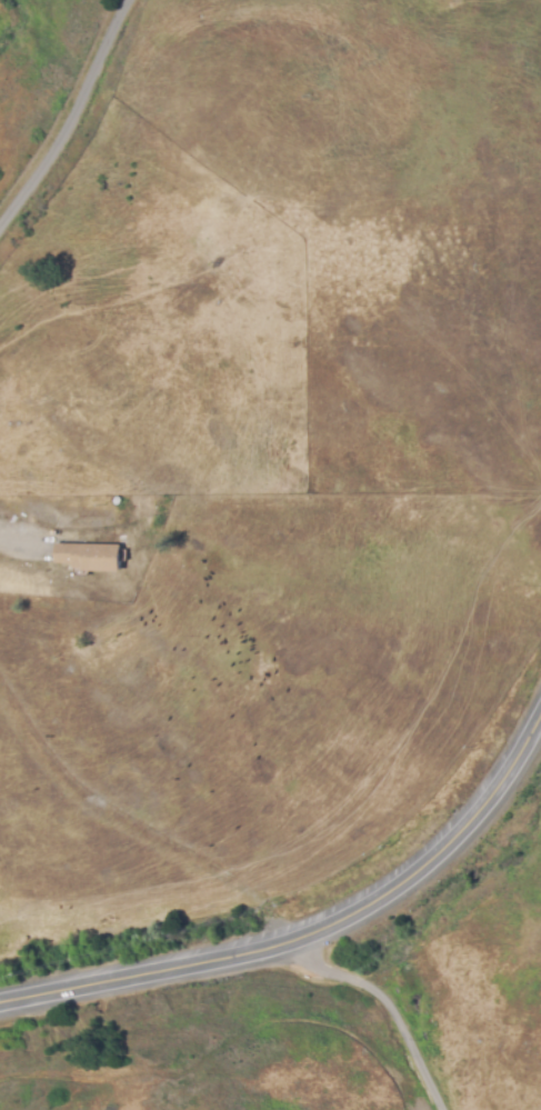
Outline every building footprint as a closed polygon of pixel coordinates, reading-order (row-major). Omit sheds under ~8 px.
[(118,571),(79,571),(79,568),(69,568),(69,562),(52,561),(52,543),(118,544),(118,571)]
